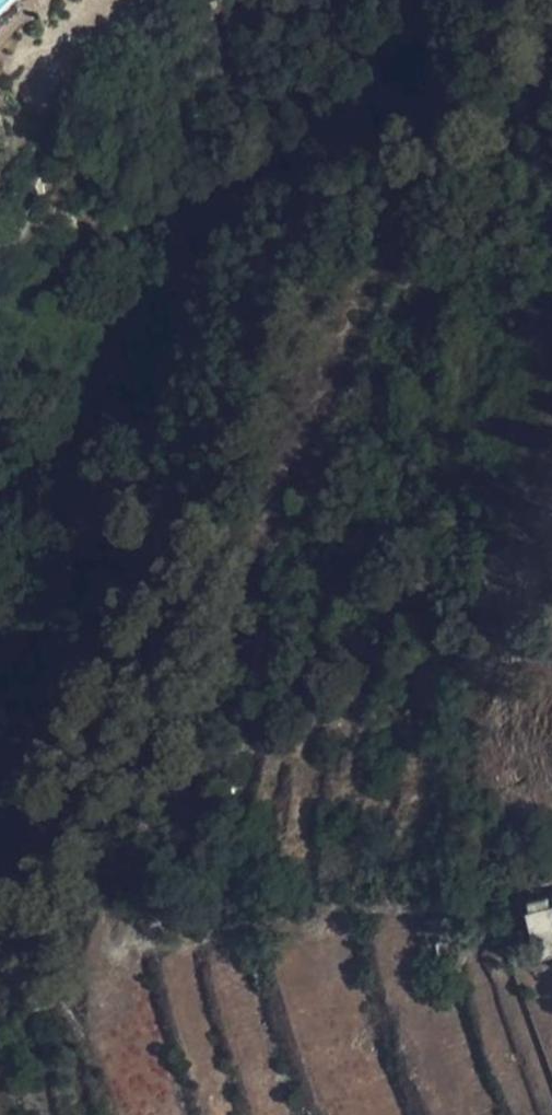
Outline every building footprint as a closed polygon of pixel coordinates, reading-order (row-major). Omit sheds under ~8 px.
[(551,904),(549,895),(527,900),(540,950),(551,947),(551,904)]
